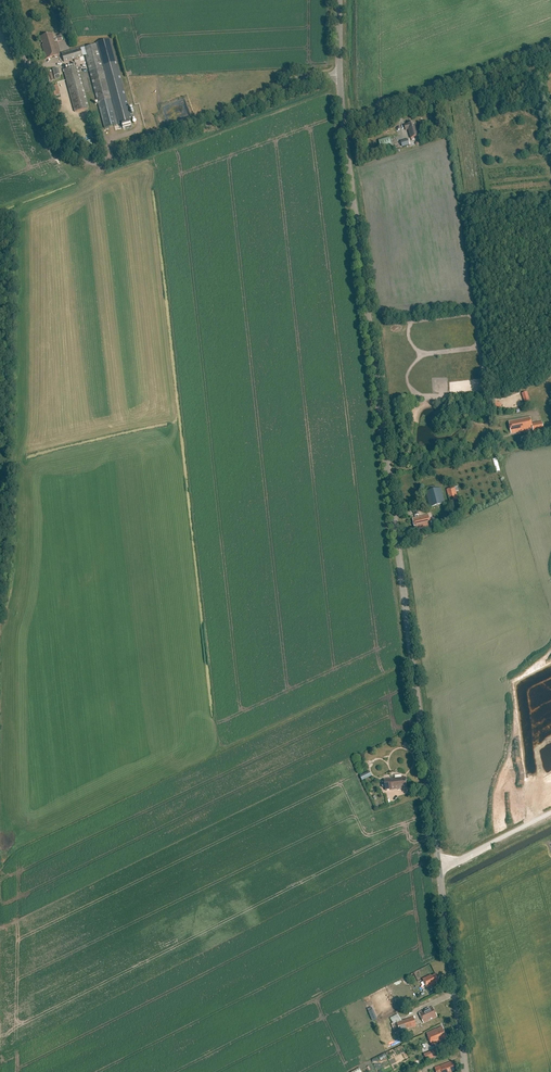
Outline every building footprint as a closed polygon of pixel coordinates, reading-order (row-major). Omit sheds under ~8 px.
[(56,42),(62,40),(61,36),(54,38),(52,33),(39,37),(46,59),(59,55),(56,42)] [(64,61),(82,56),(80,49),(82,48),(104,128),(120,124),(122,129),(131,126),(130,121),(132,121),(109,39),(95,43),(96,44),(84,48),(84,46),(61,52),(64,61)] [(77,66),(63,70),(75,112),(88,108),(77,66)] [(49,73),(47,70),(41,73),(43,77),(47,76),(48,80),(54,79),(51,72),(49,73)] [(60,95),(57,86),(49,88),(52,97),(60,95)] [(404,125),(406,130),(408,129),(411,138),(419,136),(415,122),(404,125)] [(381,149),(391,146),(389,137),(378,140),(381,149)] [(408,139),(400,141),(402,147),(410,145),(408,139)] [(521,393),(524,404),(530,403),(527,392),(521,393)] [(530,417),(509,421),(511,433),(532,429),(533,431),(543,429),(541,422),(531,424),(530,417)] [(446,489),(450,502),(458,499),(456,491),(459,490),(458,486),(454,487),(452,481),(445,483),(446,489)] [(427,492),(426,492),(430,507),(444,503),(440,488),(435,489),(434,486),(426,488),(427,492)] [(415,518),(412,519),(415,530),(431,526),(428,515),(418,517),(417,516),(418,515),(417,511),(414,512),(415,518)] [(370,772),(360,776),(362,781),(372,776),(370,772)] [(391,779),(384,779),(386,790),(392,789),(392,790),(407,788),(406,777),(402,778),(401,775),(395,775),(395,778),(391,779)] [(435,982),(439,980),(436,974),(432,976),(431,975),(424,978),(429,987),(432,986),(432,985),(436,983),(435,982)] [(373,1007),(367,1008),(371,1021),(376,1019),(373,1007)] [(428,1009),(419,1013),(424,1023),(437,1017),(433,1007),(428,1009)] [(398,1014),(390,1017),(393,1023),(391,1024),(394,1033),(392,1033),(397,1045),(407,1041),(403,1031),(417,1026),(414,1016),(401,1021),(398,1014)] [(437,1028),(427,1033),(432,1045),(443,1040),(442,1039),(447,1037),(442,1027),(437,1029),(437,1028)] [(401,1046),(387,1051),(390,1058),(402,1053),(404,1058),(406,1057),(401,1046)] [(438,1048),(424,1054),(426,1061),(441,1055),(438,1048)] [(452,1060),(443,1063),(434,1067),(436,1071),(441,1071),(442,1071),(451,1071),(457,1070),(452,1060)]
